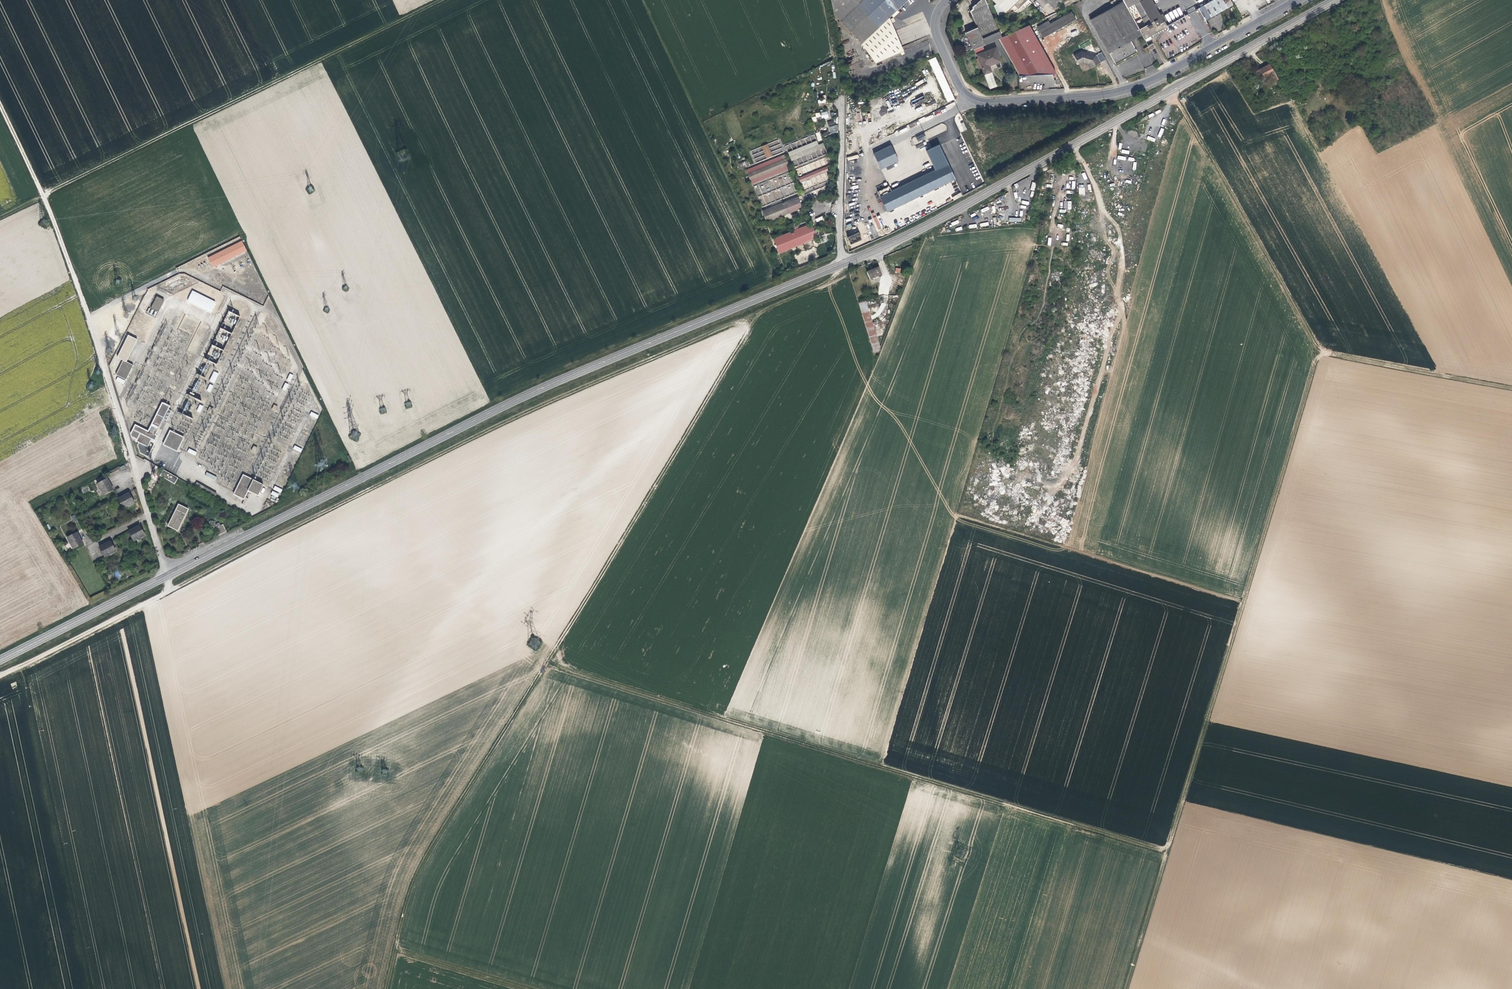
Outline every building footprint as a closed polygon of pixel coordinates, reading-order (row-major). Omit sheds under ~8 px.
[(398,14),(402,14),(415,9),(413,2),(413,0),(393,0),(398,14)] [(861,0),(831,0),(834,14),(840,21),(861,0)] [(840,21),(861,43),(889,17),(907,0),(861,0),(840,21)] [(977,27),(985,44),(998,38),(1001,37),(998,30),(985,0),(979,0),(981,4),(975,6),(974,5),(972,7),(973,8),(970,11),(977,27)] [(1029,0),(992,0),(995,3),(994,5),(998,15),(1004,13),(1005,13),(1011,7),(1015,11),(1023,3),(1027,7),(1031,2),(1029,0)] [(1047,3),(1053,9),(1062,0),(1050,0),(1047,3)] [(1108,52),(1130,40),(1141,34),(1138,29),(1126,7),(1122,0),(1090,18),(1108,52)] [(1151,22),(1139,0),(1126,7),(1138,29),(1151,22)] [(1155,5),(1153,2),(1152,0),(1139,0),(1151,22),(1156,19),(1159,23),(1163,20),(1166,19),(1162,13),(1160,14),(1155,5)] [(1209,1),(1198,7),(1204,19),(1232,4),(1230,0),(1211,0),(1209,1)] [(1179,7),(1172,11),(1177,17),(1183,13),(1179,7)] [(1071,11),(1053,21),(1058,28),(1075,18),(1071,11)] [(1171,12),(1165,15),(1168,22),(1175,18),(1171,12)] [(889,17),(861,43),(875,62),(903,50),(890,22),(889,17)] [(1143,38),(1148,35),(1160,28),(1166,25),(1163,20),(1159,23),(1156,19),(1151,22),(1138,29),(1141,34),(1143,38)] [(1036,26),(1038,30),(1050,23),(1048,20),(1036,26)] [(1038,30),(1043,37),(1058,28),(1053,21),(1050,23),(1038,30)] [(1036,74),(1056,73),(1029,24),(1008,34),(1001,37),(998,38),(1019,75),(1036,74)] [(982,45),(985,44),(977,27),(965,32),(967,35),(964,36),(959,38),(966,52),(974,49),(982,45)] [(1005,27),(998,30),(1001,37),(1008,34),(1005,27)] [(1130,40),(1108,52),(1114,62),(1128,55),(1136,50),(1130,40)] [(974,49),(976,55),(985,51),(982,45),(974,49)] [(985,51),(976,55),(984,74),(991,71),(989,65),(992,64),(1001,61),(995,47),(985,51)] [(1074,56),(1079,65),(1082,63),(1089,64),(1091,68),(1097,64),(1106,60),(1101,52),(1098,54),(1094,47),(1088,50),(1087,53),(1081,52),(1074,56)] [(954,100),(937,56),(929,59),(946,103),(954,100)] [(1258,80),(1266,76),(1273,72),(1269,64),(1262,67),(1253,72),(1255,75),(1258,80)] [(1246,81),(1255,75),(1253,72),(1252,70),(1248,73),(1243,76),(1246,81)] [(1282,88),(1273,72),(1266,76),(1275,92),(1282,88)] [(993,73),(986,74),(988,89),(996,87),(993,73)] [(1386,74),(1385,74),(1374,80),(1373,80),(1375,83),(1376,85),(1388,78),(1391,76),(1389,73),(1386,74)] [(1392,88),(1385,90),(1385,92),(1386,92),(1392,108),(1396,107),(1395,107),(1399,105),(1397,99),(1396,100),(1395,95),(1396,94),(1395,91),(1393,91),(1392,88)] [(888,113),(884,106),(879,109),(882,116),(888,113)] [(827,111),(820,113),(822,119),(829,118),(827,111)] [(837,125),(829,126),(831,134),(839,132),(837,125)] [(918,142),(926,138),(924,133),(915,137),(918,142)] [(788,151),(816,140),(814,135),(786,146),(788,151)] [(817,141),(788,151),(792,163),(793,162),(795,166),(827,155),(823,143),(818,144),(817,141)] [(768,144),(751,151),(756,162),(764,159),(764,160),(773,156),(768,144)] [(877,161),(880,168),(898,160),(891,145),(873,154),(877,161)] [(784,157),(745,172),(747,178),(787,163),(784,157)] [(745,160),(735,163),(737,168),(746,165),(745,160)] [(897,188),(891,191),(888,192),(879,196),(887,211),(955,178),(948,163),(897,188)] [(800,182),(829,171),(827,166),(798,178),(800,182)] [(754,186),(761,206),(776,200),(775,197),(774,197),(771,190),(767,191),(765,187),(769,186),(767,182),(765,183),(764,182),(754,186)] [(877,192),(879,196),(888,192),(886,188),(877,192)] [(795,196),(759,209),(763,219),(799,206),(795,196)] [(1063,209),(1071,209),(1071,201),(1064,201),(1063,209)] [(873,220),(878,229),(883,226),(878,217),(873,220)] [(808,222),(770,237),(775,250),(813,235),(808,222)] [(847,237),(850,243),(861,238),(858,232),(847,237)] [(242,241),(208,258),(213,268),(247,252),(242,241)] [(870,280),(881,275),(878,268),(867,273),(870,280)] [(215,302),(192,291),(188,300),(211,311),(215,302)] [(164,301),(156,297),(151,309),(158,312),(164,301)] [(858,303),(873,354),(879,352),(880,348),(865,301),(858,303)] [(234,328),(232,324),(239,320),(235,313),(229,317),(231,322),(227,325),(230,330),(234,328)] [(137,341),(128,337),(117,358),(123,361),(116,376),(126,381),(133,366),(126,363),(137,341)] [(218,374),(214,372),(210,382),(214,384),(218,374)] [(997,397),(993,395),(986,419),(989,421),(997,397)] [(167,410),(169,407),(162,404),(148,432),(135,426),(131,435),(131,437),(137,440),(136,442),(138,443),(137,446),(139,454),(146,457),(148,457),(154,445),(153,443),(150,442),(151,439),(153,438),(155,439),(156,437),(155,436),(162,420),(166,421),(171,412),(167,410)] [(183,439),(170,432),(163,445),(177,452),(183,439)] [(110,478),(105,467),(95,472),(101,483),(110,478)] [(178,479),(164,471),(160,477),(174,485),(178,479)] [(263,486),(243,476),(239,483),(241,484),(240,486),(239,485),(233,495),(243,500),(247,492),(257,497),(263,486)] [(131,491),(126,481),(115,487),(120,497),(131,491)] [(217,494),(197,483),(195,487),(215,498),(217,494)] [(187,484),(157,493),(173,547),(203,538),(187,484)] [(141,525),(136,515),(125,520),(130,530),(141,525)] [(79,531),(73,520),(63,525),(69,536),(79,531)] [(218,535),(226,532),(223,524),(215,527),(218,535)] [(111,539),(106,529),(95,535),(100,545),(111,539)]
